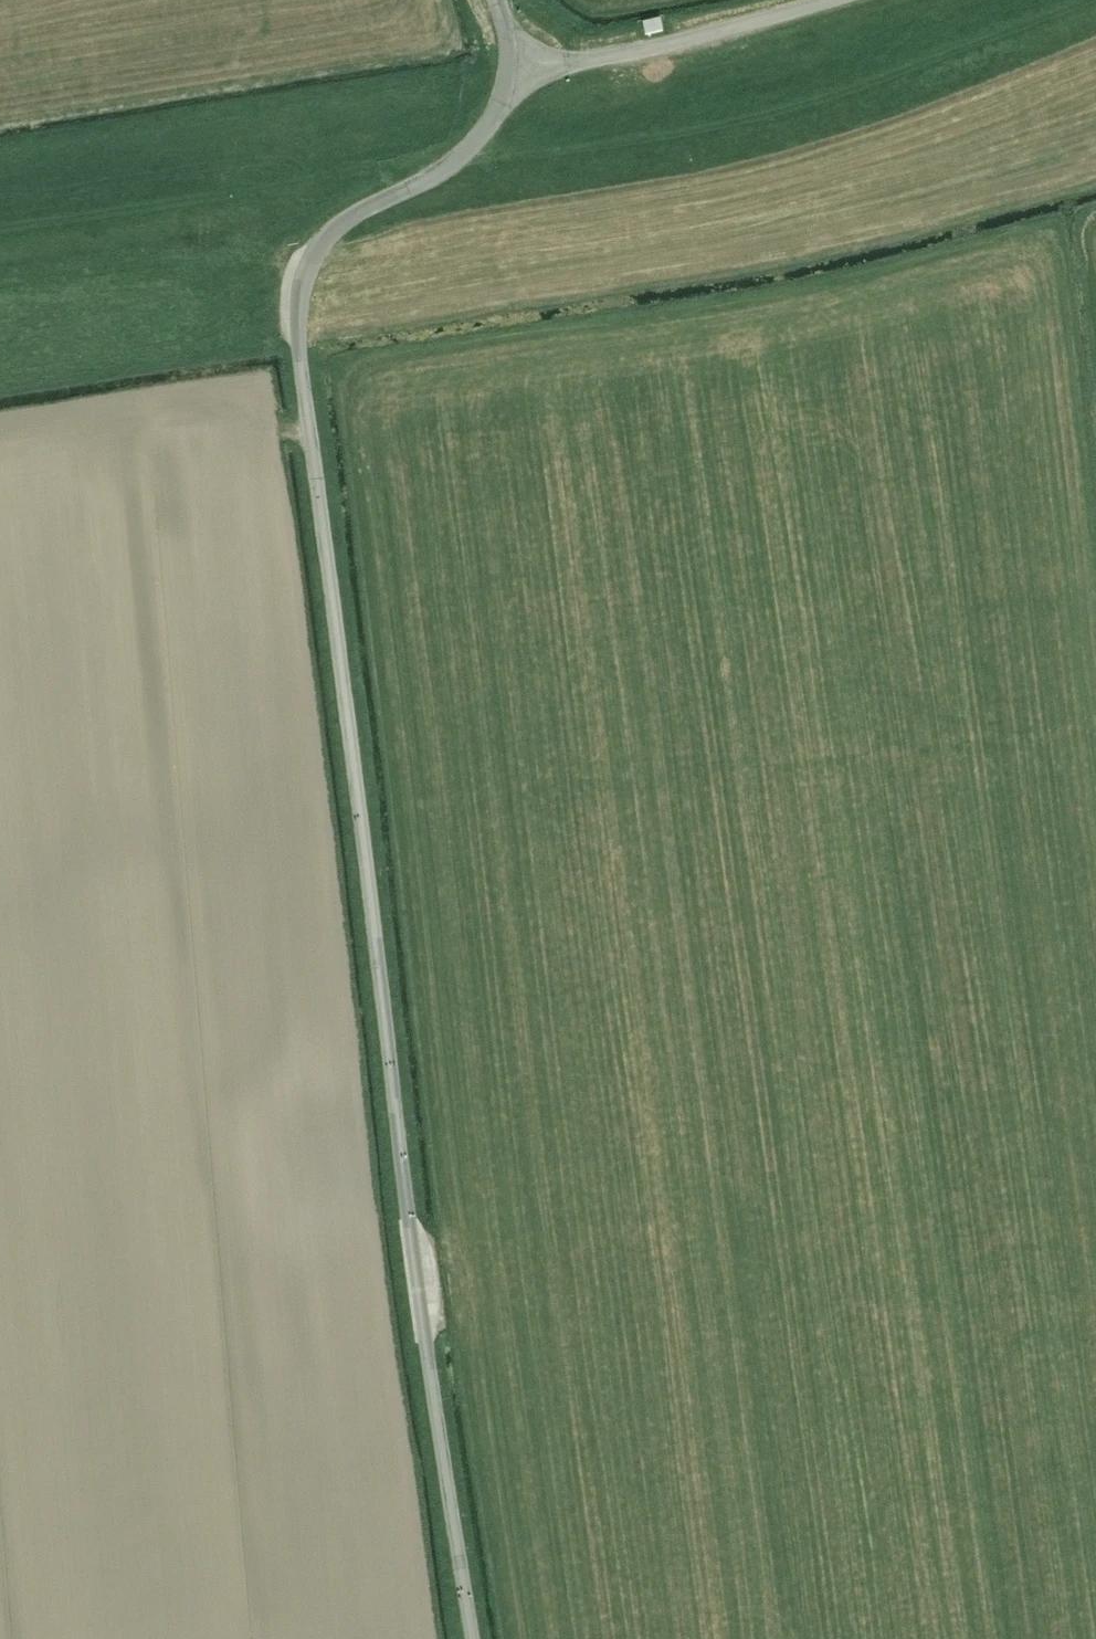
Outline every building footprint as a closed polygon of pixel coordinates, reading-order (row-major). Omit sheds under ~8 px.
[(663,31),(661,20),(643,24),(646,35),(663,31)]
